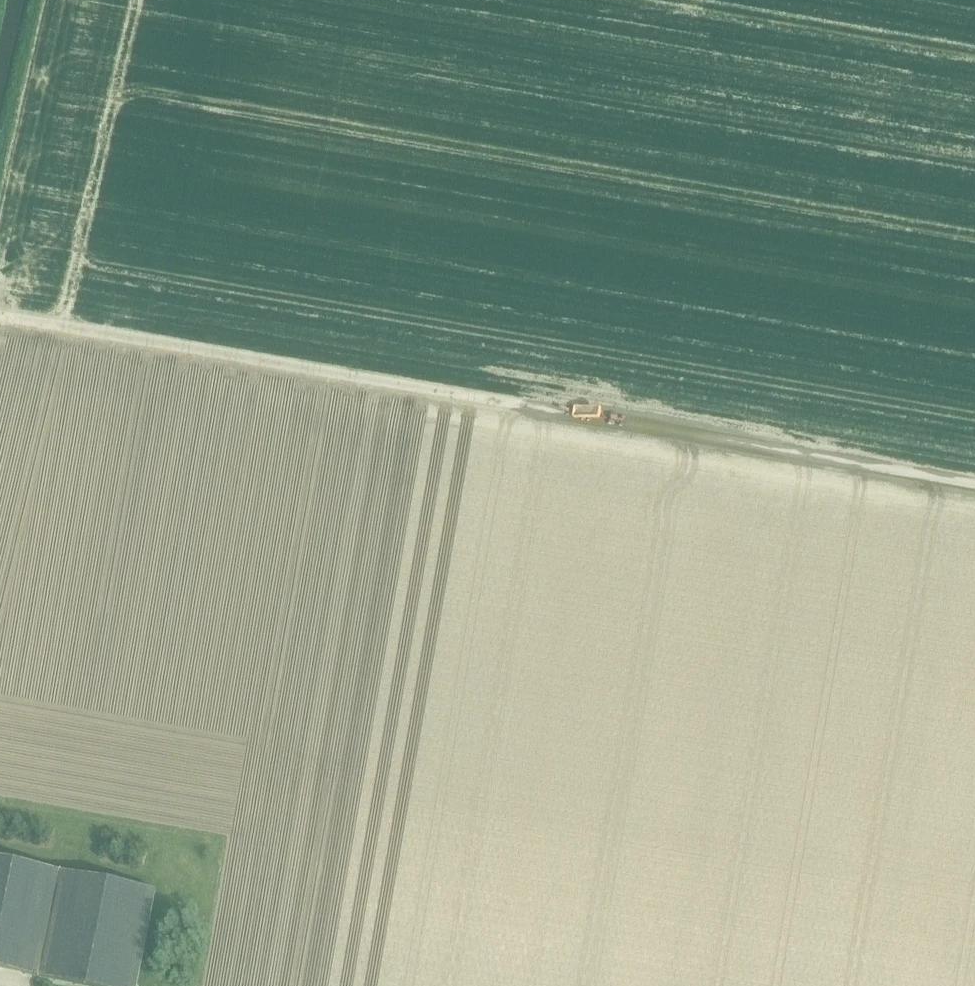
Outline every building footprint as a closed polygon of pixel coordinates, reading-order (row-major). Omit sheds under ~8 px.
[(78,985),(132,985),(151,894),(0,863),(0,970),(78,985)]
